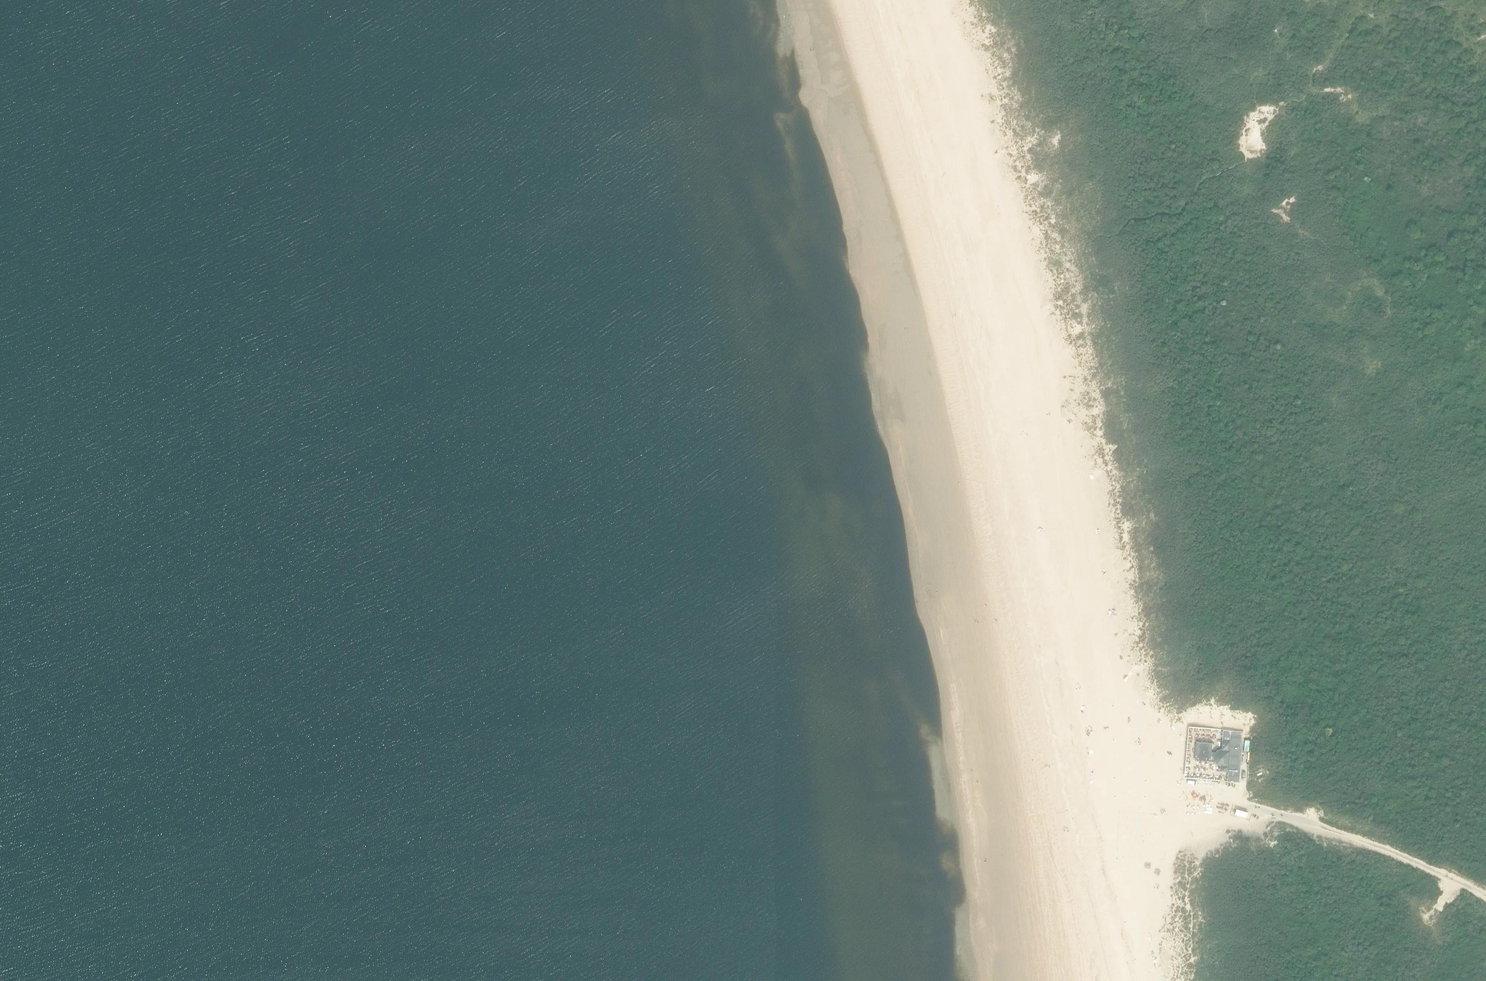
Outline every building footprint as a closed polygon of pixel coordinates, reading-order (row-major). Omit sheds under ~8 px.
[(1224,727),(1194,725),(1192,744),(1215,746),(1213,768),(1225,770),(1228,770),(1228,779),(1240,780),(1245,729),(1224,727)] [(1237,810),(1235,816),(1246,819),(1248,813),(1237,810)]
